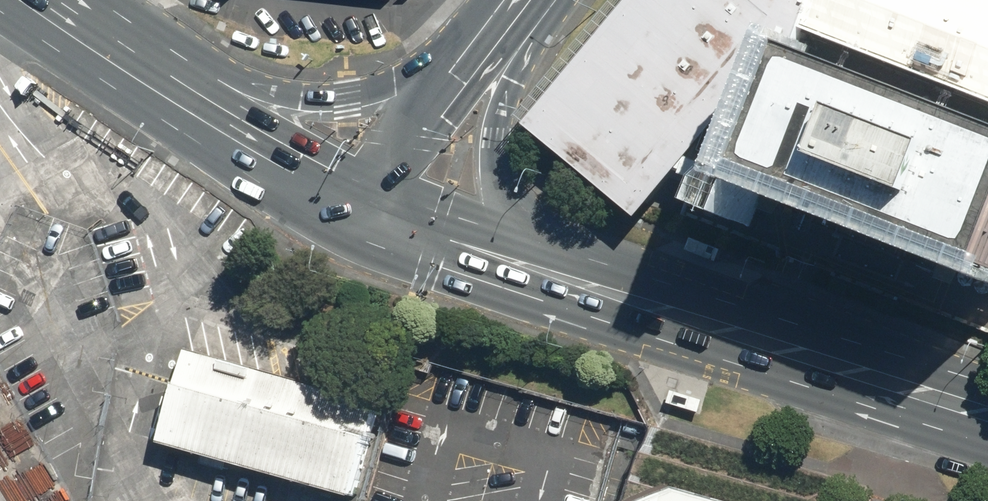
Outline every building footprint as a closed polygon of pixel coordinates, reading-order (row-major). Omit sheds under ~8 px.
[(790,49),(807,1),(804,0),(627,0),(529,121),(647,217),(790,49)] [(807,1),(790,49),(987,122),(987,0),(807,0),(807,1)] [(793,64),(746,196),(987,281),(987,132),(793,64)] [(693,233),(688,246),(719,257),(724,244),(693,233)] [(379,411),(182,352),(155,441),(352,500),(379,411)] [(675,386),(671,399),(703,409),(707,395),(675,386)] [(698,493),(682,500),(728,500),(698,493)]
